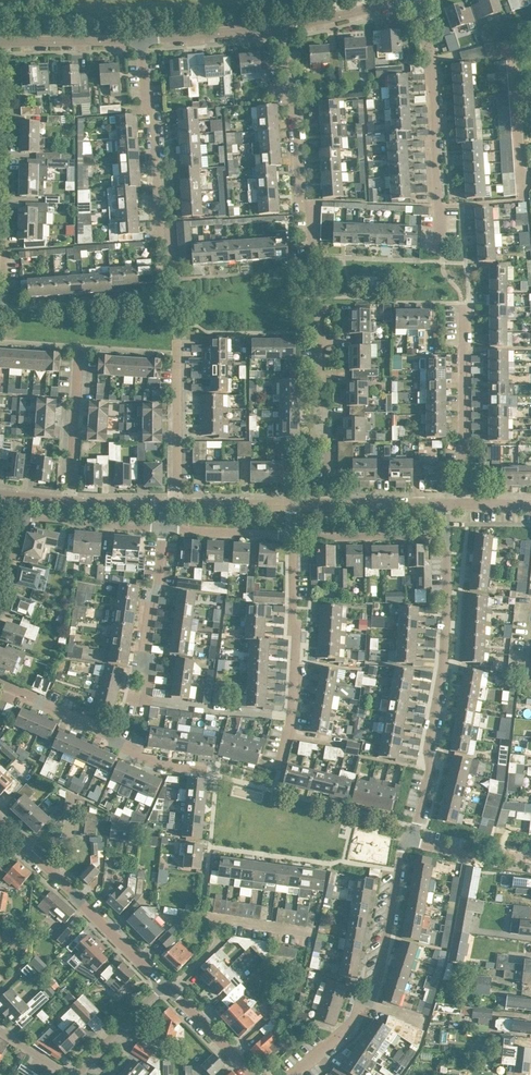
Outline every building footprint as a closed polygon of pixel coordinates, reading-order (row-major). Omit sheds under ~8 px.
[(475,17),(476,19),(502,11),(499,0),(479,0),(481,5),(478,6),(477,5),(472,7),(475,17)] [(509,5),(511,8),(511,11),(528,5),(526,0),(507,0),(509,5)] [(474,22),(473,19),(470,9),(464,10),(463,10),(462,4),(445,10),(452,29),(466,25),(469,32),(476,30),(474,22)] [(377,44),(378,58),(386,57),(386,54),(400,53),(399,31),(382,32),(382,44),(377,44)] [(366,54),(365,48),(365,40),(345,41),(347,61),(365,59),(366,70),(375,69),(374,53),(366,54)] [(483,44),(484,45),(488,58),(502,57),(501,43),(483,44)] [(488,58),(484,45),(459,53),(461,60),(488,58)] [(311,65),(322,64),(329,64),(329,71),(338,71),(338,64),(337,53),(329,54),(328,47),(310,48),(311,65)] [(270,82),(268,60),(260,61),(259,54),(240,56),(242,75),(261,74),(261,83),(270,82)] [(197,67),(198,80),(198,83),(208,82),(207,79),(223,77),(225,96),(234,95),(231,57),(205,59),(206,66),(197,67)] [(189,80),(198,80),(197,67),(191,67),(188,67),(188,61),(171,62),(172,77),(170,77),(171,90),(190,88),(189,80)] [(37,96),(50,95),(50,85),(48,64),(35,64),(35,65),(31,65),(32,68),(21,69),(22,87),(23,87),(23,85),(37,84),(37,96)] [(452,65),(453,76),(471,75),(470,64),(452,65)] [(73,105),(81,105),(82,116),(91,115),(88,74),(82,74),(82,80),(80,80),(79,66),(61,67),(63,87),(72,87),(72,94),(73,105)] [(111,85),(112,96),(120,95),(118,66),(101,67),(102,86),(111,85)] [(377,77),(388,76),(402,75),(402,74),(402,73),(402,72),(401,66),(391,67),(387,68),(376,68),(377,77)] [(388,76),(389,88),(408,86),(408,85),(407,78),(413,77),(413,75),(413,73),(407,73),(407,75),(402,75),(388,76)] [(453,76),(453,87),(472,86),(471,75),(453,76)] [(389,88),(390,99),(408,97),(408,96),(408,89),(414,88),(414,84),(408,85),(408,86),(389,88)] [(50,95),(50,97),(58,97),(57,85),(50,85),(50,95)] [(453,87),(454,99),(473,97),(472,86),(453,87)] [(384,99),(385,110),(390,110),(409,109),(409,107),(409,100),(415,99),(415,97),(415,95),(408,96),(408,97),(390,99),(384,99)] [(454,99),(455,110),(474,109),(473,97),(454,99)] [(367,99),(367,107),(375,107),(375,99),(367,99)] [(319,103),(320,115),(345,113),(345,109),(340,109),(339,102),(319,103)] [(121,113),(121,105),(100,106),(101,114),(121,113)] [(40,106),(32,107),(21,108),(21,116),(41,114),(40,106)] [(256,108),(257,120),(278,118),(277,106),(256,108)] [(390,110),(391,121),(410,120),(410,118),(409,111),(416,111),(415,106),(409,107),(409,109),(390,110)] [(177,111),(178,122),(198,121),(198,116),(207,115),(207,109),(199,109),(197,109),(193,110),(177,111)] [(455,110),(456,121),(474,120),(474,109),(455,110)] [(320,115),(320,127),(341,126),(341,119),(345,118),(345,113),(320,115)] [(116,125),(116,129),(137,128),(136,116),(110,117),(110,125),(116,125)] [(391,121),(392,132),(411,131),(411,129),(410,122),(416,121),(416,117),(410,118),(410,120),(391,121)] [(257,120),(252,120),(252,127),(252,128),(253,130),(254,131),(255,131),(256,132),(257,131),(258,131),(279,130),(278,118),(257,120)] [(456,121),(457,132),(475,131),(474,120),(456,121)] [(178,122),(179,134),(199,133),(198,121),(178,122)] [(22,122),(21,137),(38,138),(38,123),(22,122)] [(320,127),(321,139),(342,138),(348,137),(348,131),(342,132),(341,126),(320,127)] [(116,129),(117,141),(137,140),(137,128),(116,129)] [(387,132),(388,144),(406,143),(406,140),(412,140),(412,135),(411,135),(411,133),(417,132),(417,128),(411,129),(411,131),(392,132),(387,132)] [(258,131),(259,143),(280,141),(279,130),(258,131)] [(222,131),(218,131),(214,132),(215,143),(223,143),(222,131)] [(457,144),(463,144),(463,143),(476,142),(482,141),(476,141),(475,131),(457,132),(457,144)] [(179,134),(180,146),(200,145),(199,133),(179,134)] [(226,138),(227,145),(231,145),(238,145),(237,133),(226,133),(226,138)] [(38,138),(21,137),(21,153),(43,153),(43,146),(45,146),(45,138),(38,138)] [(321,139),(322,150),(323,151),(340,149),(340,150),(343,150),(342,138),(321,139)] [(118,152),(118,153),(138,151),(137,140),(117,141),(112,141),(113,153),(118,152)] [(388,144),(388,155),(407,154),(407,152),(407,145),(413,144),(412,140),(406,140),(406,143),(388,144)] [(253,155),(260,155),(280,153),(280,141),(259,143),(252,144),(253,155)] [(463,143),(463,144),(463,154),(482,153),(482,141),(476,142),(463,143)] [(180,146),(181,158),(201,156),(200,145),(180,146)] [(320,150),(320,162),(341,161),(340,150),(340,149),(323,151),(322,150),(320,150)] [(118,153),(119,164),(139,163),(138,151),(118,153)] [(388,155),(389,166),(408,165),(408,163),(407,156),(414,156),(413,151),(407,152),(407,154),(388,155)] [(260,155),(260,165),(261,166),(276,165),(276,166),(281,166),(280,153),(260,155)] [(463,154),(464,165),(483,164),(482,153),(463,154)] [(181,158),(182,169),(181,169),(199,168),(199,169),(202,169),(201,156),(181,158)] [(47,181),(48,166),(60,166),(69,166),(70,160),(47,160),(37,159),(32,159),(31,166),(28,166),(21,166),(20,180),(39,180),(44,181),(47,181)] [(320,162),(321,174),(342,173),(341,161),(320,162)] [(389,166),(390,178),(409,176),(409,174),(408,167),(414,167),(414,162),(408,163),(408,165),(389,166)] [(119,164),(120,175),(120,176),(140,175),(139,163),(119,164)] [(464,165),(465,176),(484,175),(483,164),(464,165)] [(255,166),(256,179),(277,177),(276,166),(276,165),(261,166),(260,165),(255,166)] [(179,169),(180,181),(206,179),(206,174),(199,174),(199,169),(199,168),(181,169),(182,169),(179,169)] [(233,169),(228,169),(229,177),(238,177),(238,168),(233,169)] [(321,174),(322,186),(343,185),(342,173),(321,174)] [(390,178),(391,188),(409,187),(409,185),(409,178),(415,178),(415,173),(409,174),(409,176),(390,178)] [(113,176),(114,187),(114,188),(115,188),(115,187),(120,187),(120,188),(135,187),(136,187),(141,187),(140,175),(120,176),(120,175),(113,176)] [(465,176),(466,188),(485,186),(484,175),(465,176)] [(247,179),(248,191),(257,190),(278,189),(277,177),(256,179),(247,179)] [(180,181),(181,193),(201,192),(200,186),(207,185),(206,179),(180,181)] [(44,181),(20,180),(20,196),(43,197),(44,181)] [(343,185),(322,186),(323,198),(344,197),(343,185)] [(409,187),(391,188),(391,200),(392,203),(411,203),(410,199),(410,189),(416,189),(416,185),(409,185),(409,187)] [(485,186),(466,188),(467,199),(491,197),(490,187),(485,187),(485,186)] [(108,188),(109,201),(137,199),(136,187),(135,187),(120,188),(120,187),(115,187),(115,188),(114,188),(114,187),(108,188)] [(249,203),(258,202),(279,201),(278,189),(257,190),(248,191),(249,203)] [(181,193),(181,205),(202,204),(201,192),(181,193)] [(109,212),(117,212),(137,211),(137,199),(109,201),(109,212)] [(279,201),(258,202),(259,214),(279,213),(279,201)] [(519,214),(523,214),(527,213),(526,202),(518,203),(519,214)] [(20,209),(19,224),(36,225),(42,225),(47,225),(48,203),(45,203),(26,203),(26,209),(20,209)] [(202,204),(181,205),(182,217),(202,216),(202,204)] [(414,207),(413,212),(413,216),(428,216),(429,208),(414,207)] [(475,209),(476,222),(493,221),(492,208),(475,209)] [(117,212),(118,223),(118,224),(138,222),(137,211),(117,212)] [(357,245),(369,246),(369,225),(370,225),(370,219),(364,219),(364,223),(365,223),(365,225),(358,225),(357,245)] [(476,222),(477,236),(494,234),(493,221),(476,222)] [(118,224),(118,223),(109,224),(110,242),(133,240),(133,235),(139,234),(138,222),(118,224)] [(19,224),(19,240),(25,240),(25,249),(47,246),(47,237),(42,237),(42,225),(36,225),(19,224)] [(333,244),(345,245),(346,224),(334,224),(334,228),(334,234),(333,241),(333,244)] [(345,245),(357,245),(358,225),(346,224),(345,245)] [(369,246),(381,246),(381,226),(370,225),(369,225),(369,246)] [(381,246),(392,246),(393,226),(381,226),(381,246)] [(392,246),(404,247),(405,227),(393,226),(392,246)] [(405,227),(404,247),(416,247),(417,227),(405,227)] [(477,236),(478,249),(495,248),(494,234),(477,236)] [(210,243),(204,244),(205,264),(216,263),(215,243),(216,243),(215,235),(210,235),(210,243)] [(192,255),(193,262),(193,265),(205,264),(204,244),(203,236),(198,236),(199,244),(192,245),(192,248),(192,255)] [(222,243),(216,243),(215,243),(216,263),(229,262),(227,242),(227,237),(222,237),(222,243)] [(286,238),(274,239),(275,259),(288,258),(286,238)] [(274,239),(262,240),(264,260),(275,259),(274,239)] [(262,240),(250,241),(252,261),(264,260),(262,240)] [(239,241),(227,242),(229,262),(240,262),(239,241)] [(250,241),(239,241),(240,262),(252,261),(250,241)] [(495,248),(478,249),(479,262),(496,261),(495,248)] [(137,261),(137,267),(139,284),(153,283),(151,260),(137,261)] [(137,267),(124,268),(125,285),(139,284),(137,267)] [(490,267),(490,280),(506,280),(506,267),(490,267)] [(110,269),(110,274),(111,286),(112,286),(125,285),(124,268),(110,269)] [(110,275),(96,276),(98,292),(112,291),(112,286),(111,286),(110,274),(110,275)] [(96,276),(83,277),(84,293),(98,292),(96,276)] [(83,277),(69,278),(70,294),(84,293),(83,277)] [(55,278),(42,279),(43,296),(57,295),(55,278)] [(69,278),(55,278),(57,295),(70,294),(69,278)] [(43,296),(42,279),(28,280),(29,297),(43,296)] [(490,280),(490,294),(506,294),(506,280),(490,280)] [(490,296),(486,295),(486,296),(487,296),(487,302),(490,302),(490,306),(490,307),(506,307),(506,294),(490,294),(490,296)] [(343,318),(344,322),(370,322),(370,305),(355,305),(355,311),(349,311),(349,318),(343,318)] [(407,311),(405,311),(399,311),(398,305),(394,305),(394,311),(396,311),(396,322),(396,330),(401,330),(405,330),(407,330),(407,311)] [(405,305),(405,311),(407,311),(407,330),(407,336),(419,336),(419,330),(419,311),(416,311),(410,311),(409,305),(405,305)] [(416,305),(416,311),(419,311),(419,330),(430,330),(430,311),(421,311),(421,305),(416,305)] [(490,307),(490,320),(506,320),(506,307),(490,307)] [(490,320),(490,333),(506,333),(506,320),(490,320)] [(355,334),(355,340),(370,340),(370,333),(376,333),(376,322),(374,322),(370,322),(344,322),(344,327),(349,327),(349,334),(355,334)] [(506,333),(490,333),(490,347),(501,347),(506,347),(506,333)] [(203,354),(211,354),(211,353),(227,353),(227,339),(211,339),(211,348),(203,348),(203,352),(203,354)] [(280,341),(281,359),(295,359),(295,340),(280,341)] [(344,354),(344,358),(371,358),(377,358),(377,344),(370,344),(370,340),(355,340),(355,347),(349,347),(349,354),(344,354)] [(253,359),(267,359),(266,341),(253,341),(253,359)] [(274,359),(274,371),(281,371),(281,359),(280,341),(266,341),(267,359),(274,359)] [(10,369),(11,351),(9,351),(7,351),(6,351),(5,351),(0,351),(0,368),(10,369)] [(10,369),(22,370),(23,352),(21,352),(20,352),(18,351),(17,352),(11,351),(10,369)] [(483,364),(489,364),(489,362),(508,362),(508,351),(489,351),(489,360),(483,361),(483,362),(483,364)] [(22,370),(34,370),(36,353),(33,353),(32,352),(31,352),(30,353),(23,352),(22,370)] [(231,366),(231,360),(227,360),(227,353),(211,353),(211,354),(203,354),(203,352),(203,360),(200,360),(200,359),(196,359),(196,365),(203,365),(203,367),(211,367),(211,366),(227,366),(231,366)] [(34,370),(47,371),(48,354),(46,354),(44,353),(43,353),(42,353),(36,353),(34,370)] [(48,354),(47,371),(60,372),(61,355),(48,354)] [(98,375),(111,375),(112,358),(99,357),(98,375)] [(420,370),(421,370),(427,370),(445,370),(445,368),(445,362),(452,361),(452,357),(445,357),(445,359),(420,359),(420,370)] [(111,375),(123,376),(124,359),(122,359),(121,358),(119,358),(118,359),(112,358),(111,375)] [(371,358),(344,358),(344,363),(349,363),(349,370),(352,370),(352,376),(367,376),(378,376),(378,370),(371,370),(371,358)] [(123,376),(135,377),(137,360),(134,360),(133,359),(132,359),(130,359),(124,359),(123,376)] [(135,377),(148,378),(149,361),(147,361),(145,360),(144,360),(143,360),(137,360),(135,377)] [(149,361),(148,378),(161,379),(162,362),(149,361)] [(483,376),(489,376),(489,374),(508,374),(508,362),(489,362),(489,364),(489,372),(483,372),(483,376)] [(203,380),(211,380),(211,379),(227,379),(227,366),(211,366),(211,367),(211,374),(203,374),(203,378),(203,380)] [(445,370),(427,370),(427,382),(445,382),(446,379),(445,373),(452,373),(452,368),(445,368),(445,370)] [(483,388),(489,388),(489,385),(508,385),(508,374),(489,374),(489,376),(489,383),(483,383),(483,388)] [(341,390),(341,394),(368,395),(367,376),(352,376),(352,383),(347,383),(347,390),(341,390)] [(211,379),(211,380),(211,387),(203,387),(203,393),(232,393),(232,379),(227,379),(211,379)] [(420,382),(420,393),(445,393),(445,391),(445,384),(452,384),(452,379),(446,379),(445,382),(427,382),(420,382)] [(280,382),(280,395),(299,395),(299,382),(280,382)] [(483,399),(489,399),(489,396),(508,396),(508,397),(514,397),(514,386),(508,386),(508,385),(489,385),(489,388),(489,394),(483,394),(483,399)] [(418,404),(427,404),(445,404),(445,402),(445,395),(452,395),(452,391),(445,391),(445,393),(420,393),(418,393),(418,404)] [(350,406),(350,413),(365,413),(373,413),(373,408),(368,406),(368,395),(341,394),(341,399),(347,399),(347,406),(350,406)] [(201,395),(201,409),(223,409),(223,413),(228,413),(228,407),(223,407),(223,395),(201,395)] [(280,402),(280,409),(299,409),(299,395),(280,395),(273,395),(273,402),(280,402)] [(483,410),(489,410),(489,407),(508,408),(508,397),(508,396),(489,396),(489,399),(489,405),(483,405),(483,410)] [(38,400),(37,412),(55,414),(56,401),(38,400)] [(427,404),(427,415),(445,415),(445,413),(445,406),(452,406),(452,402),(445,402),(445,404),(427,404)] [(91,403),(90,416),(107,417),(108,404),(91,403)] [(144,405),(144,418),(161,418),(161,405),(144,405)] [(483,421),(489,421),(489,419),(508,419),(508,418),(516,418),(516,408),(508,408),(489,407),(489,410),(489,416),(483,416),(483,421)] [(201,409),(201,422),(223,422),(223,426),(228,426),(228,420),(223,420),(223,413),(223,409),(201,409)] [(280,409),(280,423),(299,423),(299,409),(280,409)] [(37,412),(37,425),(54,426),(54,424),(55,422),(55,421),(54,420),(55,414),(37,412)] [(338,426),(338,431),(365,431),(371,431),(370,426),(365,426),(365,413),(350,413),(350,419),(344,419),(344,426),(338,426)] [(427,424),(427,426),(446,426),(446,424),(445,417),(452,417),(452,413),(445,413),(445,415),(427,415),(421,415),(421,424),(427,424)] [(89,422),(89,428),(106,430),(107,417),(90,416),(90,418),(89,419),(89,421),(89,422)] [(144,418),(144,430),(161,430),(161,428),(162,427),(162,425),(161,424),(161,418),(144,418)] [(483,432),(489,432),(489,430),(508,430),(508,419),(489,419),(489,421),(489,428),(483,428),(483,432)] [(223,422),(201,422),(201,436),(214,436),(214,439),(228,439),(228,433),(223,433),(223,426),(223,422)] [(299,423),(280,423),(273,423),(273,437),(280,437),(288,437),(299,437),(299,423)] [(446,426),(427,426),(427,438),(446,438),(445,428),(452,428),(452,424),(446,424),(446,426)] [(54,426),(37,425),(36,438),(53,439),(54,426)] [(106,430),(89,428),(88,441),(106,442),(106,430)] [(161,430),(144,430),(144,443),(146,443),(161,443),(161,430)] [(489,432),(489,439),(483,439),(483,443),(489,443),(489,441),(508,441),(508,430),(489,430),(489,432)] [(344,435),(344,442),(353,442),(365,442),(365,431),(338,431),(338,435),(344,435)] [(4,442),(2,459),(9,460),(7,478),(10,478),(10,480),(19,481),(19,479),(22,479),(25,456),(11,454),(12,443),(4,442)] [(222,482),(222,463),(213,463),(213,458),(211,456),(207,456),(207,442),(193,442),(193,463),(207,463),(207,482),(222,482)] [(109,443),(109,456),(109,461),(117,461),(117,443),(109,443)] [(138,443),(138,465),(138,480),(145,480),(145,487),(161,487),(162,465),(146,465),(146,450),(138,450),(138,444),(146,444),(146,443),(144,443),(138,443)] [(40,449),(41,446),(33,445),(31,463),(38,464),(36,481),(39,481),(39,483),(46,484),(46,482),(49,482),(50,470),(52,470),(53,463),(51,462),(51,460),(46,459),(46,452),(45,450),(40,449)] [(492,445),(491,448),(492,460),(492,461),(492,472),(500,472),(500,461),(500,446),(492,445)] [(419,460),(419,475),(425,475),(425,487),(430,487),(430,481),(437,481),(437,460),(431,460),(431,455),(419,455),(419,460)] [(109,456),(97,456),(97,466),(87,466),(87,467),(84,467),(84,476),(87,476),(87,487),(88,487),(88,489),(95,489),(95,487),(97,487),(97,485),(102,485),(102,477),(109,477),(109,461),(109,456)] [(395,460),(383,460),(383,475),(389,475),(389,481),(397,481),(397,487),(401,487),(401,456),(398,456),(395,458),(395,460)] [(406,456),(401,456),(401,487),(405,487),(405,481),(412,481),(412,475),(419,475),(419,460),(406,460),(406,456)] [(353,469),(353,476),(353,481),(360,481),(360,487),(365,487),(365,460),(353,460),(353,462),(353,469)] [(383,460),(365,460),(365,487),(369,487),(369,481),(376,481),(376,475),(383,475),(383,460)] [(238,463),(222,463),(222,482),(238,482),(238,463)] [(267,482),(267,463),(251,463),(252,482),(267,482)] [(282,463),(267,463),(267,482),(282,482),(282,463)] [(138,480),(138,465),(116,465),(116,487),(119,487),(119,489),(127,489),(127,487),(131,487),(131,480),(138,480)] [(519,486),(519,467),(503,467),(503,486),(519,486)] [(519,467),(519,486),(530,486),(530,467),(519,467)] [(45,541),(57,543),(59,534),(36,529),(34,536),(28,534),(25,547),(23,546),(22,552),(24,552),(23,555),(25,555),(25,557),(27,557),(27,556),(37,558),(41,559),(45,544),(45,541)] [(79,564),(86,564),(88,533),(76,532),(75,539),(75,546),(74,554),(80,554),(79,564)] [(88,533),(86,564),(91,565),(92,555),(100,556),(102,535),(88,533)] [(476,535),(474,549),(491,551),(493,537),(476,535)] [(107,553),(106,565),(106,566),(112,567),(113,564),(126,565),(128,537),(115,536),(113,553),(107,553)] [(141,538),(128,537),(126,565),(138,566),(137,570),(144,570),(146,556),(139,556),(141,538)] [(180,567),(188,567),(188,563),(198,563),(199,542),(186,542),(185,548),(181,548),(180,567)] [(229,559),(223,559),(223,544),(208,543),(207,561),(215,561),(214,571),(222,571),(220,592),(227,593),(229,563),(229,559)] [(234,544),(234,560),(229,559),(229,563),(240,564),(240,573),(246,574),(247,564),(248,564),(249,545),(234,544)] [(268,567),(267,577),(275,578),(276,554),(277,554),(277,551),(276,551),(276,547),(260,546),(259,566),(268,567)] [(347,547),(347,566),(355,566),(355,576),(362,576),(362,547),(347,547)] [(385,566),(384,547),(372,547),(372,559),(366,559),(366,557),(365,557),(366,577),(379,577),(379,566),(385,566)] [(398,547),(384,547),(385,566),(391,566),(391,577),(405,577),(404,559),(398,559),(398,547)] [(409,547),(409,558),(409,568),(418,568),(418,589),(431,589),(431,561),(424,561),(424,547),(409,547)] [(335,567),(335,558),(334,548),(317,548),(318,565),(311,565),(311,580),(324,580),(324,567),(335,567)] [(474,549),(473,563),(490,565),(491,551),(474,549)] [(36,565),(37,558),(27,556),(27,557),(25,557),(23,562),(36,565)] [(67,560),(67,558),(59,556),(56,570),(66,573),(67,560)] [(473,563),(471,577),(488,578),(490,565),(473,563)] [(106,566),(106,565),(98,564),(96,581),(104,582),(106,566)] [(20,568),(16,585),(26,587),(37,590),(40,579),(47,581),(49,570),(49,569),(39,566),(37,572),(20,568)] [(246,594),(254,594),(254,592),(253,592),(254,577),(248,576),(246,594)] [(488,578),(471,577),(470,591),(487,593),(488,578)] [(179,579),(178,586),(178,587),(201,591),(202,582),(179,579)] [(204,590),(218,591),(218,582),(204,582),(204,590)] [(78,583),(77,592),(83,593),(86,594),(86,593),(82,592),(83,584),(78,583)] [(120,585),(118,598),(137,601),(139,587),(120,585)] [(173,606),(176,606),(177,604),(194,606),(196,594),(179,591),(177,600),(174,599),(173,606)] [(77,592),(74,605),(85,606),(86,594),(83,593),(77,592)] [(254,592),(254,594),(253,602),(284,603),(285,594),(254,592)] [(387,592),(386,601),(405,602),(406,593),(387,592)] [(37,603),(17,596),(11,612),(24,616),(22,622),(31,625),(33,620),(38,622),(41,612),(34,609),(37,603)] [(64,596),(59,602),(64,606),(69,600),(64,596)] [(466,596),(465,609),(487,610),(487,606),(495,606),(496,599),(490,598),(490,597),(466,596)] [(499,604),(515,606),(516,597),(501,596),(499,604)] [(118,598),(116,610),(116,611),(135,614),(137,601),(118,598)] [(171,618),(175,619),(175,616),(192,618),(194,606),(177,604),(176,606),(176,612),(172,612),(171,618)] [(73,608),(72,618),(77,619),(84,620),(85,614),(86,614),(87,606),(85,606),(74,605),(73,608)] [(247,605),(247,617),(265,618),(265,620),(273,621),(273,617),(273,616),(271,616),(272,607),(247,605)] [(320,605),(319,618),(341,619),(340,623),(346,624),(346,618),(340,618),(341,606),(320,605)] [(399,607),(399,619),(418,620),(418,622),(426,622),(426,619),(426,618),(418,617),(418,608),(399,607)] [(213,621),(214,621),(220,622),(222,610),(215,609),(213,621)] [(465,609),(464,622),(486,623),(487,615),(491,615),(492,610),(487,610),(465,609)] [(114,624),(133,627),(135,614),(116,611),(116,610),(111,610),(109,623),(114,624)] [(169,631),(173,631),(174,628),(191,630),(192,618),(175,616),(175,619),(174,625),(170,624),(169,631)] [(247,617),(246,628),(265,630),(265,632),(273,632),(273,629),(273,628),(265,627),(265,620),(265,618),(247,617)] [(319,618),(319,631),(340,633),(340,636),(345,637),(345,632),(340,631),(340,623),(341,619),(319,618)] [(399,619),(398,630),(417,631),(417,633),(425,633),(425,629),(417,628),(418,622),(418,620),(399,619)] [(40,628),(32,625),(22,622),(20,628),(7,623),(1,640),(21,647),(24,637),(35,641),(40,628)] [(464,622),(463,635),(485,637),(486,636),(486,628),(491,628),(491,623),(486,623),(464,622)] [(114,624),(112,637),(131,640),(133,627),(114,624)] [(505,638),(511,639),(513,625),(506,625),(505,638)] [(168,643),(171,643),(172,640),(194,644),(195,643),(194,643),(196,632),(190,631),(191,630),(174,628),(173,631),(172,637),(169,636),(168,643)] [(245,640),(250,640),(269,641),(269,643),(277,644),(277,640),(277,639),(269,638),(269,640),(264,640),(265,632),(265,630),(246,628),(245,640)] [(398,630),(397,641),(416,642),(416,644),(424,644),(425,640),(417,640),(417,633),(417,631),(398,630)] [(319,631),(318,645),(339,646),(339,649),(344,650),(345,645),(339,644),(340,636),(340,633),(319,631)] [(463,635),(463,649),(485,650),(485,649),(485,641),(490,642),(490,637),(486,636),(485,637),(463,635)] [(112,637),(110,650),(130,652),(131,640),(112,637)] [(172,640),(171,643),(170,649),(167,649),(166,655),(170,656),(170,654),(187,656),(193,656),(194,644),(172,640)] [(250,640),(250,651),(268,652),(268,654),(276,655),(277,651),(269,650),(269,643),(269,641),(250,640)] [(397,641),(397,653),(416,654),(416,655),(424,655),(424,651),(416,651),(416,644),(416,642),(397,641)] [(74,644),(69,644),(67,658),(81,659),(83,649),(74,647),(74,644)] [(339,646),(318,645),(317,658),(329,659),(329,662),(344,663),(344,650),(339,649),(339,646)] [(3,677),(6,669),(13,672),(16,663),(22,665),(26,653),(12,648),(11,652),(0,648),(0,676),(3,677)] [(485,650),(463,649),(462,662),(474,663),(474,666),(493,667),(493,661),(484,661),(484,654),(490,655),(490,649),(485,649),(485,650)] [(130,652),(110,650),(109,663),(117,664),(128,666),(130,652)] [(250,651),(249,662),(268,663),(268,665),(276,666),(276,662),(268,661),(268,654),(268,652),(250,651)] [(416,654),(397,653),(396,664),(413,665),(413,666),(423,666),(423,662),(415,662),(416,655),(416,654)] [(171,674),(175,674),(175,671),(193,674),(201,675),(202,669),(195,662),(195,661),(177,659),(175,668),(172,667),(171,674)] [(249,662),(249,673),(267,674),(267,677),(275,677),(275,674),(275,673),(267,672),(268,665),(268,663),(249,662)] [(95,682),(101,683),(102,681),(120,685),(123,669),(106,665),(103,677),(97,675),(95,682)] [(311,680),(319,681),(319,680),(336,683),(340,684),(341,679),(337,678),(338,670),(322,667),(320,675),(312,674),(311,680)] [(395,668),(393,679),(412,683),(411,685),(419,686),(420,682),(412,680),(414,671),(395,668)] [(465,669),(463,683),(480,686),(483,672),(465,669)] [(169,686),(173,686),(173,684),(191,686),(193,674),(175,671),(175,674),(174,680),(170,679),(169,686)] [(363,677),(364,677),(365,672),(357,671),(355,687),(361,688),(362,684),(363,677)] [(249,673),(248,685),(267,686),(266,688),(274,688),(275,684),(267,683),(267,677),(267,674),(249,673)] [(31,690),(45,696),(48,690),(52,681),(38,675),(31,690)] [(393,679),(391,690),(410,694),(409,696),(417,697),(418,693),(410,691),(411,685),(412,683),(393,679)] [(309,692),(317,694),(333,696),(336,683),(319,680),(319,681),(318,688),(310,687),(309,692)] [(92,697),(98,698),(98,697),(116,701),(120,685),(102,681),(101,683),(99,691),(93,689),(92,697)] [(463,683),(460,696),(478,700),(477,700),(485,701),(488,687),(480,686),(463,683)] [(173,684),(173,686),(172,692),(169,692),(168,698),(172,699),(172,697),(190,699),(191,686),(173,684)] [(248,685),(247,696),(266,697),(266,699),(274,699),(274,695),(266,694),(266,688),(267,686),(248,685)] [(212,689),(205,688),(203,703),(210,704),(212,689)] [(391,690),(389,701),(408,704),(407,707),(415,708),(416,704),(408,702),(409,696),(410,694),(391,690)] [(214,693),(213,704),(225,705),(226,694),(214,693)] [(307,705),(315,707),(315,706),(331,709),(333,696),(317,694),(316,701),(308,700),(307,705)] [(266,697),(247,696),(247,707),(263,708),(263,710),(273,710),(273,706),(265,705),(266,699),(266,697)] [(460,696),(458,710),(475,713),(477,700),(478,700),(460,696)] [(98,697),(98,698),(95,708),(89,706),(88,713),(94,715),(95,713),(112,717),(116,701),(98,697)] [(387,712),(406,716),(405,718),(413,719),(413,716),(414,716),(414,715),(406,714),(407,707),(408,704),(389,701),(383,700),(381,711),(387,712)] [(7,703),(2,714),(2,715),(8,718),(14,706),(13,705),(13,706),(7,703)] [(304,718),(312,720),(312,719),(329,722),(331,709),(315,706),(315,707),(313,714),(305,713),(304,718)] [(157,719),(158,715),(159,708),(151,707),(149,718),(157,719)] [(15,725),(27,730),(34,714),(36,715),(37,712),(32,709),(30,712),(22,709),(15,725)] [(458,710),(455,723),(479,728),(480,726),(482,714),(475,713),(458,710)] [(387,712),(385,724),(403,727),(403,729),(411,730),(412,726),(404,725),(405,718),(406,716),(387,712)] [(27,730),(38,735),(45,719),(47,720),(49,717),(43,714),(41,718),(36,715),(34,714),(27,730)] [(45,719),(38,735),(50,740),(57,725),(58,726),(60,722),(54,719),(53,723),(47,720),(45,719)] [(312,719),(312,720),(311,727),(303,725),(302,731),(332,736),(334,723),(329,722),(312,719)] [(378,733),(383,734),(402,738),(401,740),(409,741),(410,737),(402,736),(403,729),(403,727),(385,724),(380,723),(378,733)] [(455,723),(453,737),(470,740),(476,742),(479,728),(455,723)] [(52,748),(64,753),(71,737),(69,736),(64,734),(65,730),(59,728),(57,731),(59,732),(52,748)] [(148,747),(161,749),(164,730),(151,728),(148,747)] [(161,749),(174,751),(177,732),(164,730),(161,749)] [(174,751),(187,753),(190,734),(177,732),(174,751)] [(218,755),(231,758),(236,738),(240,739),(242,733),(236,732),(235,737),(224,734),(223,736),(218,753),(218,755)] [(64,753),(75,758),(83,742),(80,741),(75,739),(76,735),(70,733),(69,736),(71,737),(64,753)] [(500,739),(500,745),(508,746),(510,733),(505,733),(504,740),(500,739)] [(1,739),(6,743),(10,739),(5,734),(1,739)] [(187,753),(200,755),(203,736),(190,734),(187,753)] [(249,736),(241,734),(240,739),(236,738),(231,758),(244,762),(249,741),(253,742),(254,737),(249,736)] [(383,734),(381,745),(400,749),(399,751),(407,752),(408,748),(400,746),(401,740),(402,738),(383,734)] [(214,753),(218,753),(223,736),(218,735),(216,737),(215,738),(203,736),(200,755),(213,757),(214,753)] [(470,740),(453,737),(450,751),(467,754),(470,740)] [(75,758),(87,763),(94,747),(92,746),(86,744),(88,740),(82,738),(80,741),(83,742),(75,758)] [(249,741),(244,762),(257,765),(260,753),(263,754),(267,740),(262,739),(260,744),(253,742),(249,741)] [(345,754),(358,756),(360,743),(347,741),(345,754)] [(298,754),(304,756),(307,743),(300,742),(298,754)] [(87,763),(98,768),(105,752),(103,751),(98,749),(99,746),(93,743),(92,746),(94,747),(87,763)] [(307,743),(304,756),(311,757),(312,749),(313,744),(307,743)] [(400,749),(381,745),(379,757),(398,760),(397,762),(405,763),(406,759),(398,757),(399,751),(400,749)] [(500,745),(498,764),(506,766),(508,746),(500,745)] [(324,759),(330,760),(332,747),(326,746),(324,759)] [(332,747),(330,760),(337,761),(339,748),(332,747)] [(98,768),(95,776),(106,781),(110,773),(113,767),(117,757),(109,754),(110,750),(104,748),(103,751),(105,752),(98,768)] [(511,754),(509,773),(515,774),(516,763),(524,764),(525,756),(511,754)] [(39,761),(45,764),(48,758),(42,755),(39,761)] [(454,756),(450,769),(468,774),(476,776),(479,762),(476,761),(472,760),(471,760),(454,756)] [(40,774),(46,776),(49,771),(55,774),(60,763),(48,757),(40,774)] [(111,779),(107,788),(118,793),(129,766),(119,761),(117,765),(114,771),(111,779)] [(283,783),(296,786),(302,768),(288,764),(283,783)] [(496,781),(498,781),(504,782),(506,766),(498,764),(496,781)] [(0,777),(0,795),(0,796),(5,791),(9,795),(12,792),(16,795),(24,787),(15,779),(21,774),(13,766),(8,772),(6,770),(2,774),(0,777)] [(129,797),(133,789),(140,771),(129,766),(118,793),(129,797)] [(296,786),(310,790),(315,771),(302,768),(296,786)] [(450,769),(447,782),(465,786),(468,774),(450,769)] [(49,771),(46,776),(52,779),(55,774),(49,771)] [(135,802),(139,803),(151,776),(140,771),(133,789),(138,791),(135,800),(136,800),(135,802)] [(310,790),(322,793),(327,774),(315,771),(310,790)] [(340,777),(335,796),(347,800),(352,781),(354,782),(354,783),(356,774),(341,771),(339,777),(340,777)] [(515,774),(509,773),(507,791),(513,792),(515,774)] [(322,793),(335,796),(340,777),(339,777),(327,774),(322,793)] [(151,776),(139,803),(140,804),(141,804),(142,803),(144,804),(148,796),(154,798),(162,781),(151,776)] [(178,777),(178,783),(188,784),(187,789),(187,790),(206,792),(208,780),(206,780),(179,777),(178,777)] [(355,790),(352,801),(365,804),(370,784),(375,785),(376,780),(370,779),(369,784),(357,780),(355,790)] [(76,787),(74,791),(80,794),(83,788),(85,783),(79,780),(76,787)] [(497,788),(496,794),(502,795),(503,789),(504,782),(498,781),(497,788)] [(365,804),(378,807),(383,787),(387,788),(389,783),(383,782),(382,787),(375,785),(370,784),(365,804)] [(447,782),(444,794),(462,799),(465,786),(447,782)] [(12,809),(24,821),(37,807),(29,799),(36,792),(27,784),(24,787),(16,795),(21,800),(12,809)] [(383,787),(378,807),(391,811),(394,799),(397,800),(400,786),(396,785),(395,790),(387,788),(383,787)] [(163,787),(158,798),(164,799),(166,799),(168,788),(163,787)] [(205,803),(206,792),(187,790),(178,789),(177,795),(177,800),(205,803)] [(444,794),(441,807),(459,812),(462,799),(444,794)] [(496,794),(492,807),(498,808),(502,795),(496,794)] [(164,799),(158,798),(153,810),(159,810),(163,811),(164,799)] [(176,800),(175,805),(179,805),(178,812),(184,813),(204,815),(205,803),(177,800),(176,800)] [(519,812),(530,813),(530,805),(504,802),(501,810),(519,812)] [(37,807),(24,821),(37,833),(46,824),(51,828),(53,825),(58,821),(64,814),(58,808),(48,818),(37,807)] [(459,812),(441,807),(437,820),(455,825),(459,812)] [(492,807),(489,819),(495,821),(498,808),(492,807)] [(153,810),(148,821),(157,822),(159,810),(153,810)] [(496,827),(505,828),(510,811),(501,810),(496,827)] [(133,819),(132,819),(131,821),(144,823),(147,815),(137,811),(133,819)] [(116,814),(111,812),(110,822),(119,823),(121,817),(116,814)] [(203,827),(204,815),(184,813),(178,812),(175,812),(175,819),(174,823),(203,827)] [(122,815),(119,823),(130,824),(131,821),(132,819),(122,815)] [(480,825),(479,830),(485,832),(491,834),(493,828),(495,821),(489,819),(487,826),(487,827),(480,825)] [(62,825),(58,821),(53,825),(58,830),(62,825)] [(203,827),(174,823),(174,828),(183,828),(182,837),(191,838),(202,839),(203,827)] [(110,839),(139,842),(140,827),(112,824),(110,839)] [(79,876),(88,885),(100,872),(96,868),(99,865),(98,851),(104,850),(104,842),(101,842),(101,837),(90,838),(91,864),(79,876)] [(181,843),(180,855),(185,856),(202,858),(203,846),(192,845),(186,844),(181,843)] [(414,868),(413,874),(413,876),(430,879),(432,867),(431,866),(432,858),(413,855),(411,867),(414,868)] [(185,856),(183,868),(190,869),(197,869),(201,870),(202,858),(185,856)] [(229,886),(230,879),(229,879),(232,859),(221,858),(218,877),(224,878),(223,885),(229,886)] [(240,888),(240,887),(244,861),(232,859),(229,879),(230,879),(235,879),(234,887),(240,888)] [(240,887),(252,888),(256,862),(244,861),(240,887)] [(10,865),(4,871),(7,874),(4,879),(10,885),(12,883),(18,888),(24,882),(32,874),(18,862),(13,868),(10,865)] [(263,891),(264,884),(267,864),(256,862),(252,888),(252,889),(263,891)] [(264,884),(276,885),(279,866),(267,864),(264,884)] [(276,885),(288,887),(291,867),(279,866),(276,885)] [(475,867),(474,867),(466,866),(463,883),(472,884),(475,867)] [(287,894),(298,895),(302,869),(291,867),(288,887),(287,894)] [(164,870),(159,869),(158,883),(166,884),(168,871),(164,871),(164,870)] [(302,869),(298,895),(298,897),(310,899),(311,890),(314,871),(302,869)] [(136,877),(135,893),(136,895),(135,898),(138,900),(142,895),(145,871),(139,870),(137,870),(136,877)] [(326,872),(314,871),(311,890),(323,892),(326,872)] [(412,880),(411,886),(411,888),(428,891),(430,879),(413,876),(413,874),(410,873),(409,880),(412,880)] [(350,880),(348,888),(372,892),(372,890),(373,884),(377,885),(378,877),(369,875),(369,879),(357,877),(356,881),(350,880)] [(135,898),(136,895),(135,893),(136,877),(130,876),(128,887),(124,883),(116,892),(114,894),(107,902),(120,914),(130,904),(129,904),(135,898)] [(512,887),(516,888),(530,889),(530,878),(513,877),(512,887)] [(410,892),(409,898),(409,900),(426,903),(428,891),(411,888),(411,886),(408,885),(407,892),(410,892)] [(346,901),(353,902),(353,901),(370,905),(370,902),(371,896),(375,897),(376,891),(372,890),(372,892),(348,888),(346,901)] [(5,912),(8,894),(0,892),(0,911),(5,912)] [(75,912),(51,892),(44,900),(39,906),(48,914),(51,910),(65,923),(75,912)] [(408,905),(407,910),(407,913),(424,916),(426,903),(409,900),(409,898),(406,897),(405,904),(408,905)] [(213,913),(220,914),(221,905),(222,900),(215,899),(214,908),(213,913)] [(228,915),(236,916),(238,903),(230,901),(228,915)] [(351,908),(350,914),(368,917),(368,914),(369,909),(373,909),(374,903),(370,902),(370,905),(353,901),(353,902),(346,901),(345,907),(351,908)] [(238,903),(236,916),(243,917),(245,904),(238,903)] [(253,919),(259,920),(261,906),(255,905),(253,919)] [(530,936),(530,923),(530,920),(530,907),(514,905),(512,922),(511,933),(520,934),(530,936)] [(261,906),(259,920),(267,921),(269,907),(261,906)] [(128,920),(127,921),(132,926),(134,928),(140,934),(154,919),(155,907),(149,907),(145,910),(142,907),(139,909),(135,914),(128,920)] [(276,922),(283,923),(285,909),(278,908),(276,922)] [(168,931),(159,940),(168,948),(174,941),(176,939),(182,917),(182,915),(183,910),(179,909),(177,914),(175,924),(168,931)] [(283,923),(289,924),(291,910),(285,909),(283,923)] [(406,917),(405,923),(404,925),(422,928),(424,916),(407,913),(407,910),(404,910),(402,916),(406,917)] [(298,926),(306,927),(308,913),(300,912),(298,926)] [(308,913),(306,927),(313,928),(315,914),(308,913)] [(350,914),(348,926),(365,929),(366,927),(367,921),(370,921),(372,915),(368,914),(368,917),(350,914)] [(154,919),(140,934),(150,945),(165,930),(154,919)] [(4,934),(25,938),(27,925),(7,921),(4,934)] [(404,925),(405,923),(401,922),(400,928),(404,929),(402,938),(419,941),(421,934),(424,934),(425,935),(427,934),(426,933),(427,929),(422,928),(404,925)] [(64,924),(53,937),(61,944),(72,932),(64,924)] [(348,926),(346,938),(363,942),(364,939),(365,933),(368,934),(369,927),(366,927),(365,929),(348,926)] [(82,963),(83,963),(92,954),(102,944),(97,939),(94,941),(88,935),(88,936),(83,931),(67,948),(71,953),(76,948),(80,952),(77,954),(78,954),(72,959),(72,965),(75,968),(76,968),(75,969),(75,970),(82,963)] [(454,932),(449,960),(463,963),(464,956),(466,956),(469,944),(467,944),(469,934),(454,932)] [(346,938),(344,950),(361,954),(362,951),(363,945),(366,946),(367,940),(364,939),(363,942),(346,938)] [(394,955),(397,956),(398,953),(415,958),(418,946),(402,941),(399,949),(396,948),(394,955)] [(168,948),(161,955),(164,957),(163,958),(177,971),(191,958),(190,957),(192,956),(190,954),(191,953),(186,949),(184,951),(175,942),(168,948)] [(93,974),(98,979),(104,973),(112,965),(107,960),(108,960),(102,953),(106,949),(102,944),(92,954),(83,963),(90,971),(92,969),(96,972),(93,974)] [(276,944),(274,954),(294,958),(296,948),(276,944)] [(344,950),(342,963),(359,966),(359,963),(360,958),(364,958),(365,952),(362,951),(361,954),(344,950)] [(390,966),(393,968),(394,965),(411,971),(415,958),(398,953),(397,956),(395,961),(392,960),(390,966)] [(200,976),(209,985),(228,967),(215,954),(201,967),(205,972),(200,976)] [(505,970),(530,973),(530,960),(525,960),(524,965),(508,964),(509,956),(498,955),(497,969),(505,970)] [(312,957),(310,968),(317,970),(320,958),(319,958),(312,957)] [(104,973),(98,979),(98,980),(100,978),(117,994),(136,974),(124,962),(117,969),(112,965),(104,973)] [(359,966),(342,963),(340,975),(346,977),(357,979),(358,970),(362,971),(363,964),(359,963),(359,966)] [(448,963),(443,980),(450,981),(453,963),(448,963)] [(386,978),(389,979),(390,977),(407,982),(411,971),(394,965),(393,968),(391,973),(388,972),(386,978)] [(230,993),(241,983),(242,981),(241,981),(229,968),(229,967),(228,968),(228,967),(209,985),(218,995),(223,991),(227,995),(230,993)] [(505,970),(504,978),(523,980),(522,985),(530,986),(530,973),(505,970)] [(469,983),(469,984),(491,986),(492,978),(466,975),(465,983),(469,983)] [(295,992),(301,993),(304,979),(298,977),(295,992)] [(326,984),(324,992),(323,993),(344,999),(348,986),(337,983),(328,980),(329,979),(322,977),(320,982),(326,984)] [(382,990),(386,991),(386,989),(403,994),(407,982),(390,977),(389,979),(388,985),(384,984),(382,990)] [(450,981),(443,980),(441,988),(449,989),(450,981)] [(221,1017),(230,1027),(250,1008),(256,1003),(254,1001),(248,1000),(248,1001),(243,996),(244,991),(246,989),(241,983),(230,993),(238,1001),(221,1017)] [(491,986),(469,984),(468,993),(489,995),(491,986)] [(55,993),(49,987),(44,991),(50,998),(55,993)] [(14,1023),(26,1012),(30,1017),(49,1000),(41,991),(26,1005),(11,989),(0,1000),(0,1008),(2,1010),(1,1011),(6,1017),(8,1016),(14,1023)] [(386,989),(386,991),(384,997),(380,996),(378,1003),(386,1005),(387,1002),(399,1006),(403,994),(386,989)] [(322,997),(320,1005),(319,1006),(339,1013),(344,999),(323,993),(324,992),(318,990),(316,995),(322,997)] [(526,1010),(530,1011),(530,998),(527,998),(507,995),(505,1010),(508,1010),(508,1008),(526,1010)] [(71,1006),(72,1007),(81,1017),(96,1033),(105,1024),(96,1015),(93,1018),(77,1001),(71,1006)] [(319,1006),(320,1005),(314,1003),(312,1008),(318,1010),(315,1020),(335,1026),(339,1013),(319,1006)] [(433,1011),(461,1015),(462,1006),(436,1003),(433,1011)] [(58,1025),(63,1032),(64,1031),(76,1044),(86,1034),(75,1022),(81,1017),(72,1007),(61,1018),(63,1020),(58,1025)] [(256,1014),(250,1008),(230,1027),(240,1038),(262,1017),(258,1012),(256,1014)] [(472,1017),(489,1019),(492,1019),(493,1010),(473,1008),(472,1017)] [(163,1021),(158,1038),(174,1043),(175,1039),(184,1042),(184,1029),(179,1024),(181,1021),(169,1009),(160,1018),(163,1021)] [(297,1012),(295,1020),(305,1022),(307,1015),(297,1012)] [(375,1019),(368,1029),(390,1044),(397,1034),(393,1031),(397,1019),(397,1018),(389,1015),(385,1026),(375,1019)] [(251,1049),(262,1061),(271,1053),(273,1055),(277,1051),(277,1046),(273,1042),(277,1039),(270,1031),(278,1024),(272,1018),(260,1029),(266,1036),(251,1049)] [(530,1035),(530,1021),(499,1018),(499,1020),(496,1021),(496,1027),(498,1028),(497,1031),(530,1035)] [(404,1022),(397,1019),(393,1031),(397,1034),(400,1036),(404,1023),(404,1022)] [(411,1025),(404,1023),(400,1036),(406,1040),(410,1026),(411,1026),(411,1025)] [(418,1028),(411,1026),(410,1026),(406,1040),(412,1044),(417,1029),(418,1028)] [(64,1031),(63,1032),(58,1037),(50,1028),(47,1031),(34,1045),(50,1056),(59,1048),(65,1054),(76,1044),(64,1031)] [(368,1029),(362,1039),(383,1053),(390,1043),(390,1044),(368,1029)] [(424,1031),(417,1029),(412,1044),(418,1048),(424,1031)] [(499,1058),(530,1062),(530,1059),(530,1049),(521,1048),(516,1048),(510,1047),(511,1036),(500,1034),(497,1058),(499,1058)] [(2,1054),(9,1043),(0,1037),(0,1053),(2,1054)] [(355,1049),(377,1063),(381,1066),(384,1062),(380,1059),(383,1053),(362,1039),(355,1049)] [(132,1052),(141,1058),(147,1061),(152,1053),(137,1044),(132,1052)] [(411,1048),(406,1054),(412,1058),(416,1052),(411,1048)] [(355,1049),(349,1058),(365,1069),(368,1065),(373,1069),(377,1063),(355,1049)] [(214,1054),(202,1066),(207,1071),(205,1073),(207,1074),(214,1074),(225,1065),(214,1054)] [(406,1054),(400,1064),(406,1068),(412,1058),(406,1054)] [(349,1058),(342,1069),(351,1074),(361,1074),(365,1069),(349,1058)] [(499,1058),(498,1063),(508,1064),(506,1074),(524,1074),(529,1074),(530,1062),(499,1058)] [(124,1071),(129,1074),(146,1074),(148,1073),(133,1060),(124,1071)] [(156,1068),(159,1070),(159,1074),(169,1074),(169,1061),(157,1061),(156,1068)] [(399,1064),(395,1070),(400,1074),(401,1074),(406,1068),(400,1064),(399,1064)] [(460,1071),(453,1069),(447,1070),(448,1068),(441,1065),(440,1074),(460,1074),(460,1071)] [(330,1074),(332,1074),(348,1074),(335,1066),(330,1074)] [(386,1074),(394,1074),(383,1067),(379,1071),(386,1074)]
